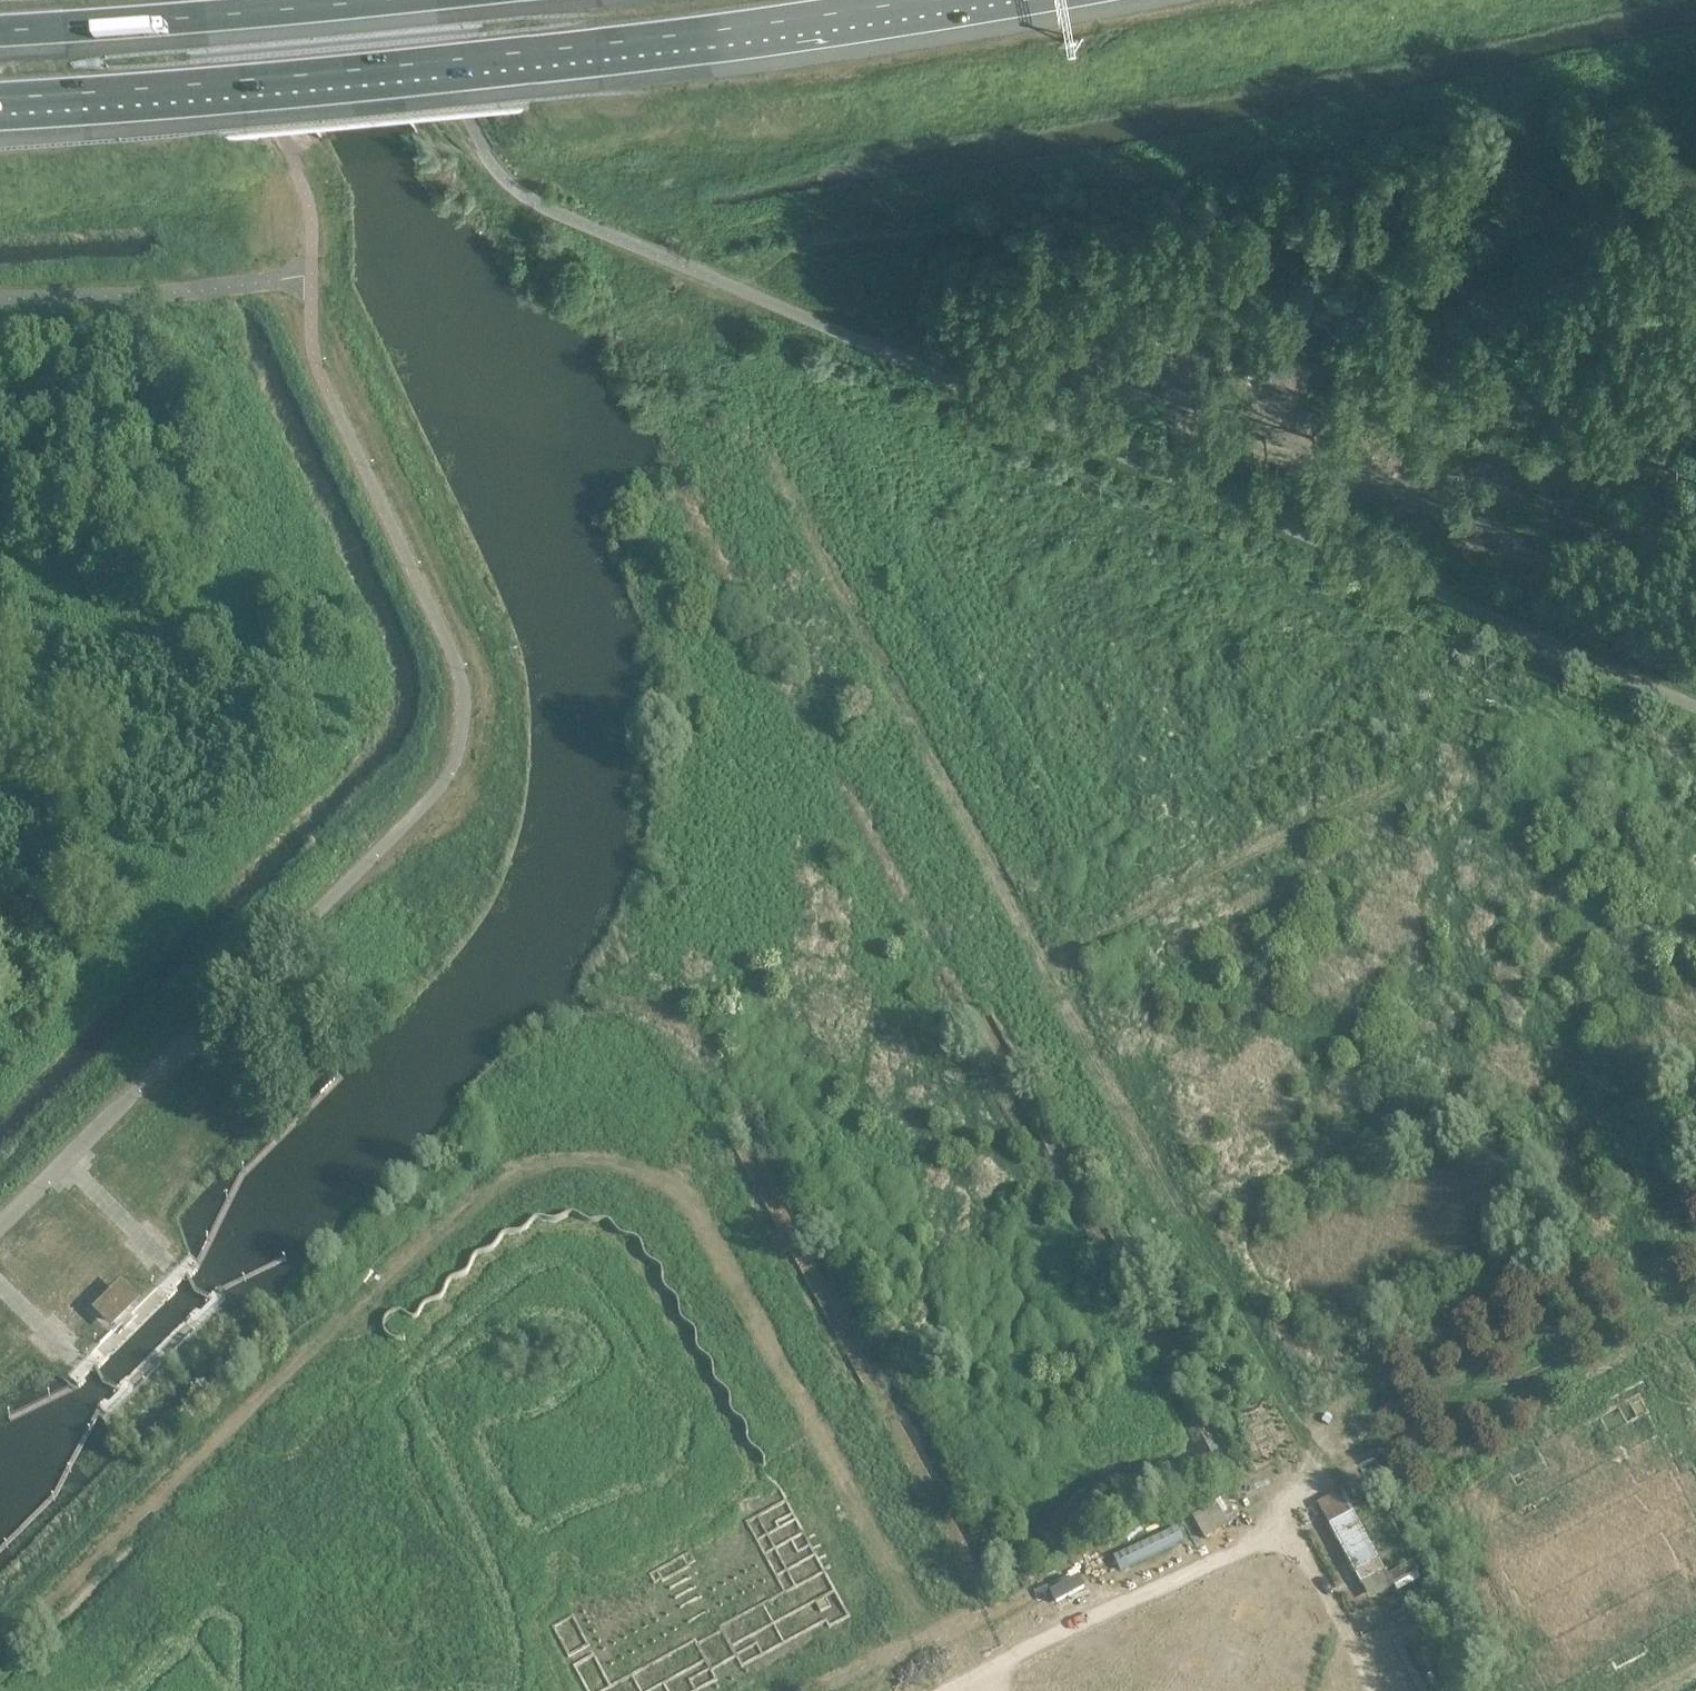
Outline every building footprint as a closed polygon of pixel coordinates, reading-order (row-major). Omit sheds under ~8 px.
[(119,1290),(100,1309),(113,1322),(132,1303),(119,1290)] [(82,1346),(72,1336),(69,1339),(79,1349),(82,1346)]
